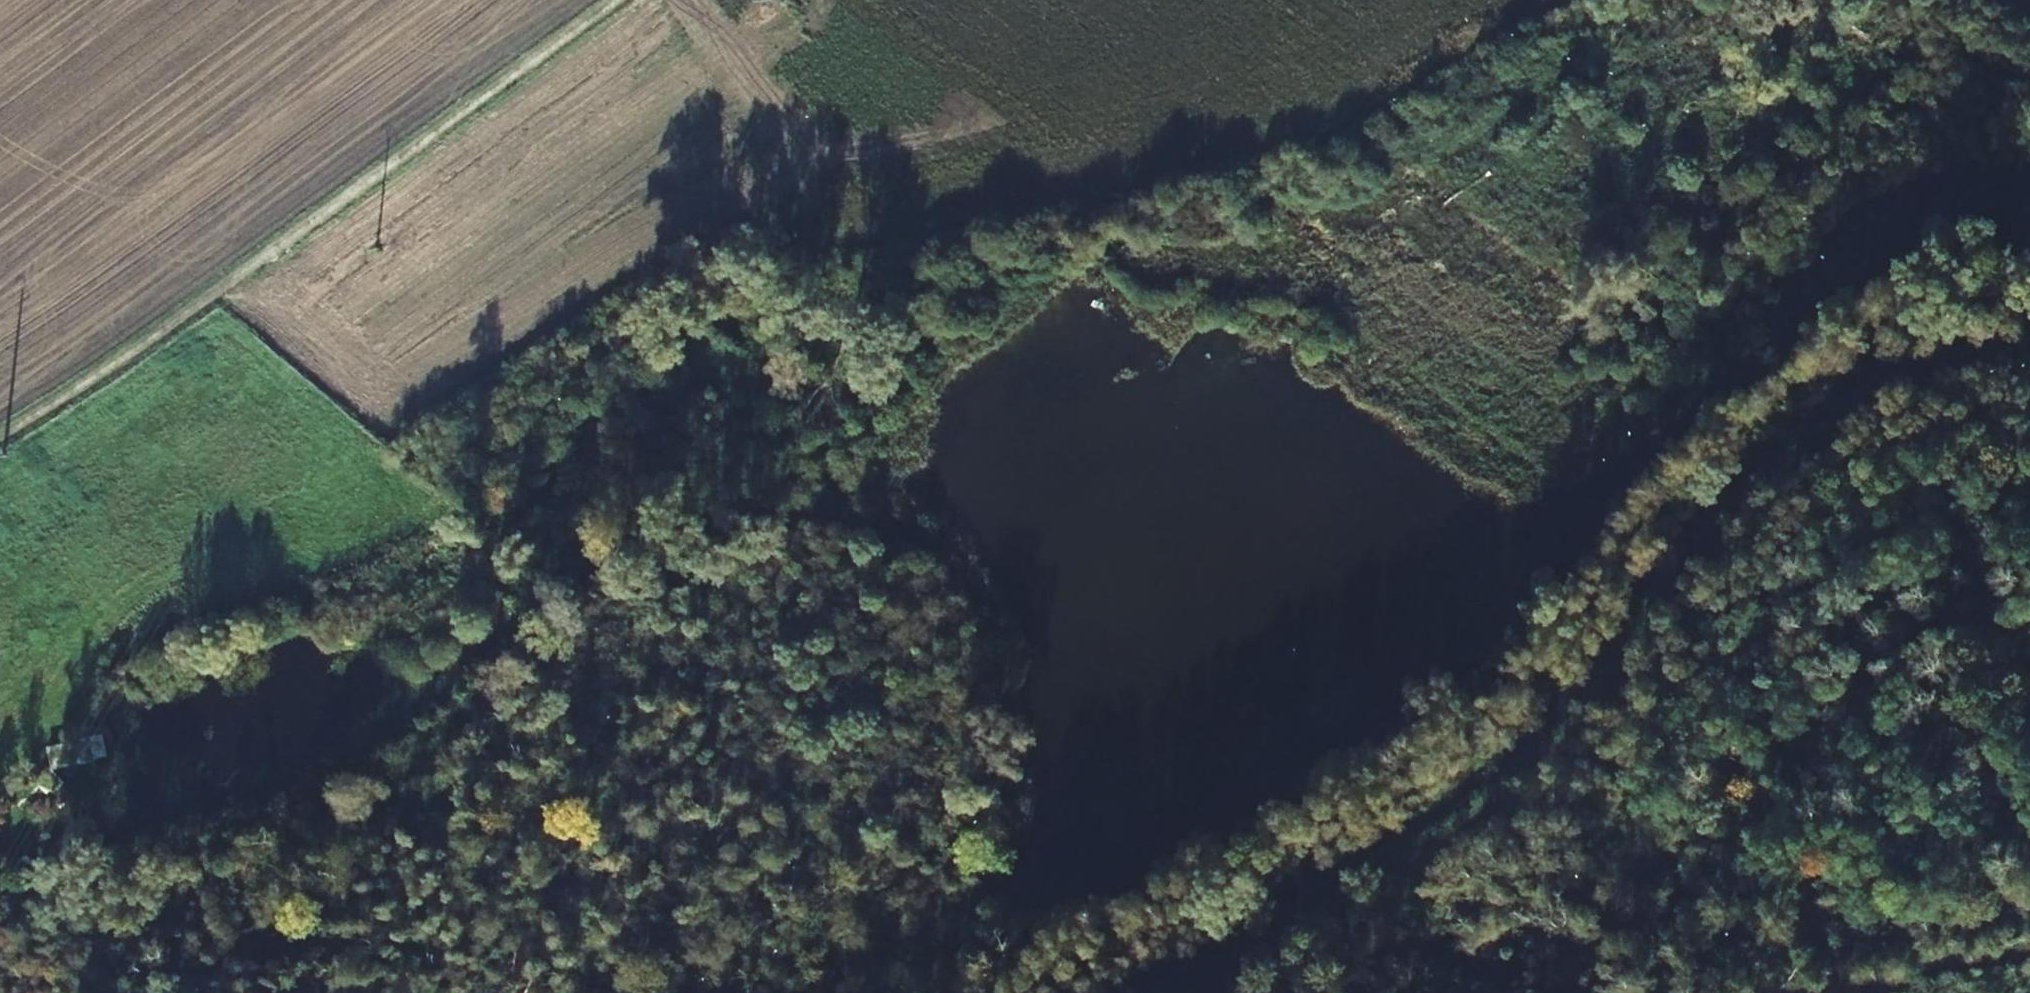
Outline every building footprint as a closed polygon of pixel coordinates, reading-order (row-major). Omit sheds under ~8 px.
[(52,770),(108,757),(102,735),(47,747),(52,770)]
